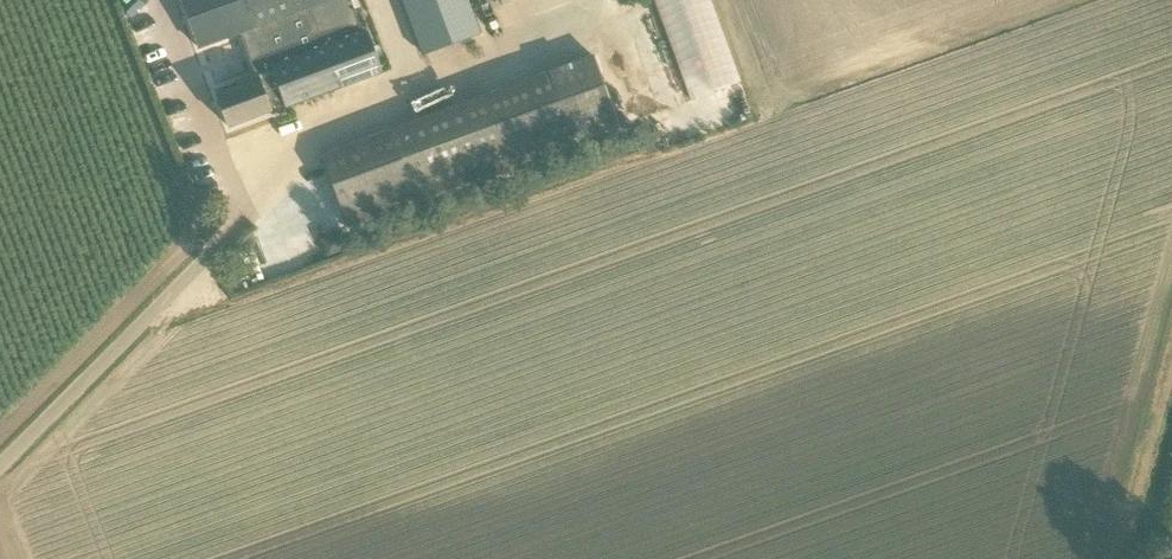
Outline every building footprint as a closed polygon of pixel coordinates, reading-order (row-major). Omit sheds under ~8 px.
[(263,71),(278,110),(380,72),(367,35),(358,39),(344,0),(247,0),(256,27),(297,13),(312,54),(263,71)] [(482,32),(469,0),(401,0),(422,55),(482,32)] [(505,26),(575,0),(495,0),(505,26)] [(691,100),(741,82),(711,0),(654,0),(691,100)] [(230,128),(252,120),(278,110),(263,71),(237,81),(240,87),(218,96),(230,128)] [(399,129),(424,198),(541,155),(516,87),(399,129)]
